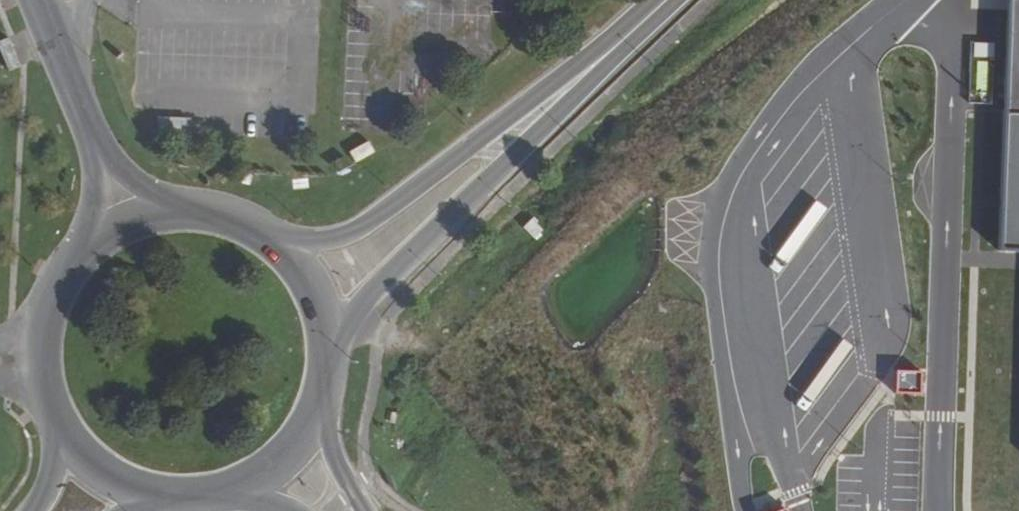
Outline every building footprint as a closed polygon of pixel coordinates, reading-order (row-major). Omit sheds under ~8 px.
[(924,374),(898,373),(897,395),(922,396),(924,374)]
